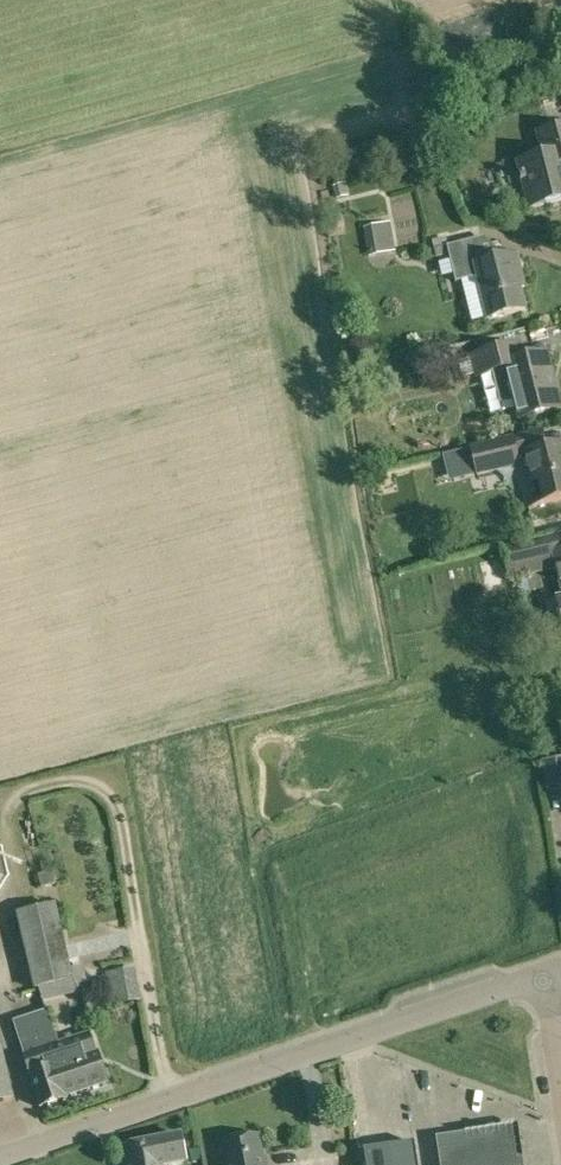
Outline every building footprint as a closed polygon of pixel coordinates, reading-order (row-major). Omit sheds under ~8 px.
[(539,133),(545,156),(519,163),(530,209),(560,202),(560,128),(539,133)] [(348,195),(345,183),(334,186),(337,198),(348,195)] [(378,256),(403,253),(401,229),(376,232),(378,256)] [(458,229),(430,236),(435,253),(448,250),(456,281),(478,275),(489,320),(527,310),(521,288),(525,287),(517,253),(487,260),(481,237),(461,242),(458,229)] [(509,368),(522,420),(560,410),(547,356),(519,363),(515,348),(475,357),(479,375),(509,368)] [(493,466),(518,460),(522,459),(522,456),(517,438),(513,439),(472,449),(479,476),(495,472),(493,466)] [(526,455),(534,483),(538,501),(539,505),(560,499),(560,446),(547,449),(526,455)] [(437,500),(474,491),(469,468),(432,476),(437,500)] [(506,549),(511,570),(508,571),(509,581),(557,568),(560,582),(560,537),(560,535),(506,549)] [(542,761),(546,788),(560,786),(560,758),(542,761)] [(79,854),(89,850),(80,829),(70,834),(79,854)] [(38,873),(44,896),(60,892),(54,870),(38,873)] [(75,981),(57,904),(17,913),(35,990),(75,981)] [(48,1011),(15,1022),(26,1055),(23,1056),(40,1107),(109,1085),(92,1033),(60,1044),(48,1011)] [(515,1128),(439,1140),(443,1164),(521,1164),(515,1128)] [(127,1164),(189,1164),(186,1151),(191,1150),(188,1135),(183,1136),(183,1135),(123,1146),(127,1164)] [(228,1164),(265,1164),(259,1135),(224,1142),(228,1164)] [(364,1151),(366,1164),(419,1164),(416,1143),(364,1151)] [(349,1156),(325,1157),(325,1164),(349,1164),(349,1156)]
